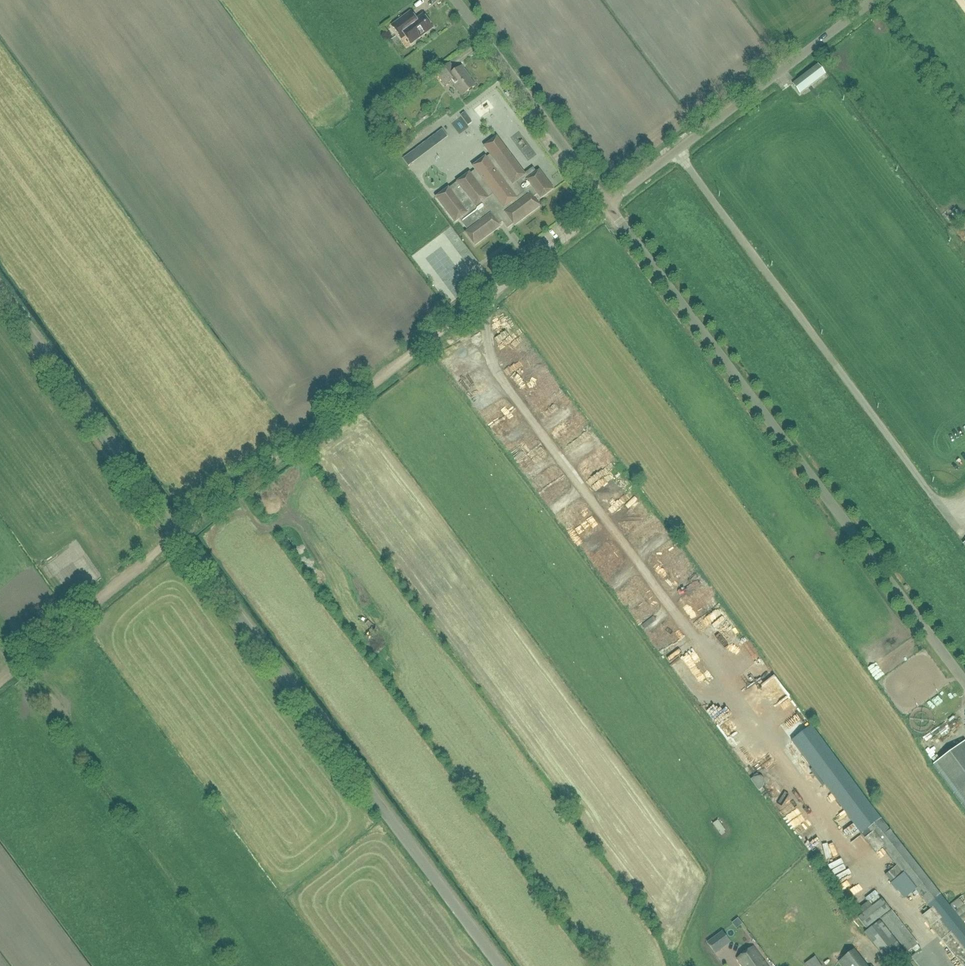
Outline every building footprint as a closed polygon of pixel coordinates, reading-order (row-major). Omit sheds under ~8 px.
[(416,20),(410,12),(392,26),(401,39),(405,37),(411,44),(433,28),(423,15),(416,20)] [(455,72),(450,64),(437,74),(446,86),(451,81),(462,96),(475,87),(466,75),(467,75),(462,67),(455,72)] [(800,92),(824,73),(818,65),(793,84),(800,92)] [(785,77),(778,86),(784,91),(791,81),(785,77)] [(460,116),(468,126),(472,123),(464,113),(460,116)] [(409,169),(448,138),(441,131),(403,162),(409,169)] [(435,198),(454,223),(459,220),(467,231),(465,233),(475,246),(500,227),(499,225),(502,222),(507,229),(513,225),(514,226),(540,207),(533,198),(537,195),(540,199),(553,190),(539,171),(536,173),(533,168),(525,175),(497,138),(484,147),(490,155),(486,158),(485,157),(471,167),(475,171),(471,174),(469,173),(456,182),(459,186),(451,192),(448,188),(435,198)] [(526,362),(518,366),(520,371),(528,367),(526,362)] [(464,395),(475,388),(473,385),(480,381),(476,375),(476,376),(472,369),(459,378),(462,384),(458,386),(464,395)] [(938,395),(943,392),(939,385),(934,388),(938,395)] [(554,500),(566,489),(561,483),(549,495),(554,500)] [(644,637),(652,632),(649,628),(641,632),(644,637)] [(647,642),(656,638),(653,633),(645,638),(647,642)] [(661,643),(658,638),(649,644),(651,649),(661,643)] [(876,666),(870,670),(879,682),(885,677),(876,666)] [(690,671),(682,674),(684,680),(692,676),(690,671)] [(775,721),(785,713),(779,704),(768,712),(775,721)] [(963,924),(956,915),(946,902),(880,819),(825,746),(811,726),(790,743),(798,754),(800,753),(805,760),(860,833),(876,853),(882,848),(896,866),(888,872),(895,880),(891,884),(903,900),(916,891),(930,909),(922,916),(962,965),(964,965),(964,926),(963,924)] [(788,743),(792,740),(783,731),(779,734),(788,743)] [(964,742),(933,766),(964,809),(964,742)] [(759,792),(762,789),(765,783),(761,777),(752,779),(750,780),(759,792)] [(824,855),(826,863),(831,861),(828,847),(810,852),(811,858),(824,855)] [(889,910),(881,900),(872,907),(868,902),(859,909),(863,914),(858,918),(866,929),(889,910)] [(891,911),(880,919),(908,954),(919,946),(891,911)] [(906,955),(879,921),(864,933),(891,965),(892,965),(906,955)] [(723,931),(707,943),(715,955),(731,943),(723,931)] [(753,947),(736,959),(741,965),(767,965),(753,947)] [(853,950),(838,962),(841,965),(866,965),(853,950)]
